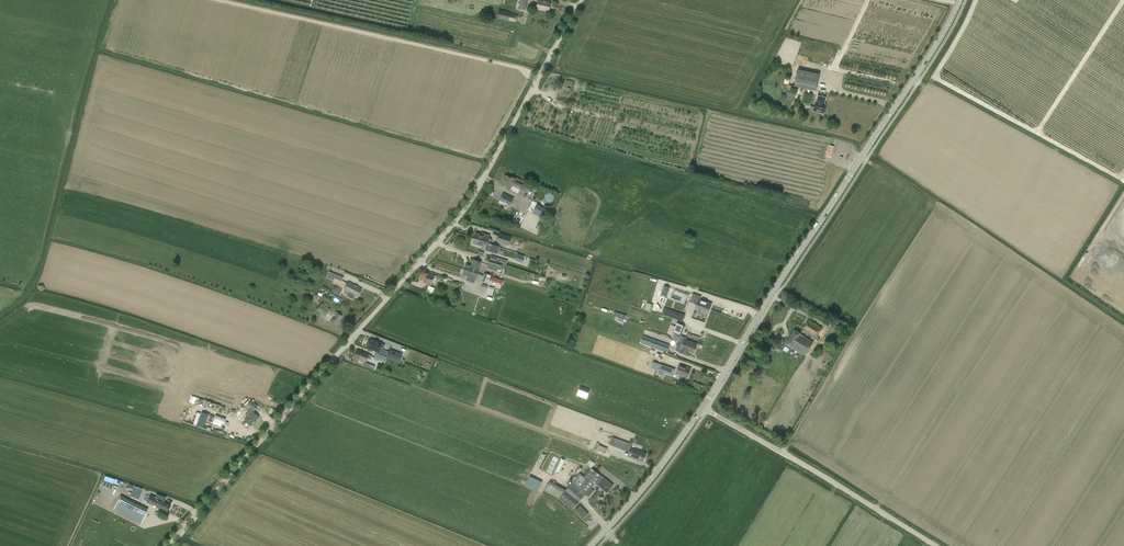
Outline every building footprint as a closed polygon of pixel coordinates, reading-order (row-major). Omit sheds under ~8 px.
[(518,8),(525,10),(527,0),(520,0),(518,8)] [(536,9),(549,12),(551,2),(539,0),(538,0),(536,9)] [(516,23),(518,15),(510,13),(499,10),(497,18),(508,21),(516,23)] [(819,74),(798,70),(794,87),(816,91),(819,74)] [(567,80),(566,87),(573,89),(575,81),(567,80)] [(795,98),(796,91),(787,89),(786,96),(795,98)] [(824,114),(826,104),(825,103),(826,97),(818,95),(816,101),(815,101),(813,112),(824,114)] [(518,193),(523,184),(522,184),(523,182),(515,178),(512,177),(511,179),(504,175),(500,183),(507,187),(506,188),(510,190),(511,189),(518,193)] [(518,198),(511,194),(509,199),(515,203),(518,198)] [(533,212),(545,218),(548,211),(537,205),(533,212)] [(476,234),(474,239),(487,243),(487,242),(489,242),(491,242),(492,240),(490,238),(489,238),(489,236),(484,234),(483,236),(476,234)] [(509,246),(511,237),(500,234),(497,241),(503,243),(503,244),(509,246)] [(474,239),(472,244),(485,248),(491,249),(492,245),(487,243),(474,239)] [(499,247),(499,246),(495,245),(495,244),(493,243),(492,245),(491,249),(490,252),(497,254),(498,250),(502,251),(503,249),(499,247)] [(471,266),(466,264),(464,270),(477,274),(479,268),(478,268),(480,262),(473,260),(471,266)] [(495,268),(496,263),(489,261),(488,265),(487,267),(494,270),(495,268)] [(474,283),(477,274),(464,270),(462,275),(470,277),(469,281),(474,283)] [(342,281),(343,277),(335,274),(328,271),(326,278),(333,280),(334,278),(342,281)] [(432,285),(433,282),(435,282),(436,279),(434,278),(435,276),(423,272),(420,281),(424,283),(425,282),(432,285)] [(488,283),(491,275),(485,273),(483,281),(488,283)] [(623,285),(626,277),(617,274),(615,283),(623,285)] [(459,284),(457,283),(452,281),(453,279),(447,277),(446,279),(448,280),(447,283),(455,286),(458,287),(459,284)] [(350,293),(350,294),(351,295),(352,294),(357,297),(362,289),(348,282),(344,290),(350,293)] [(664,286),(661,295),(666,297),(669,288),(664,286)] [(697,304),(696,305),(709,310),(711,304),(695,298),(693,303),(697,304)] [(656,312),(658,307),(652,306),(652,304),(645,302),(643,309),(656,312)] [(330,309),(321,303),(316,310),(325,316),(330,309)] [(696,305),(695,310),(708,314),(709,310),(696,305)] [(668,308),(665,315),(681,320),(684,314),(668,308)] [(332,314),(335,315),(331,321),(335,324),(341,316),(337,313),(334,311),(332,314)] [(806,332),(812,335),(815,338),(821,328),(808,320),(802,330),(806,332)] [(677,323),(675,327),(673,332),(676,333),(675,336),(673,335),(672,340),(678,342),(677,343),(678,343),(695,349),(697,344),(686,340),(686,338),(681,336),(683,330),(685,326),(677,323)] [(800,333),(794,329),(785,344),(791,348),(792,347),(805,355),(813,342),(800,334),(800,333)] [(369,341),(368,340),(365,346),(367,347),(367,348),(378,352),(381,344),(370,340),(369,341)] [(650,345),(658,348),(657,350),(663,352),(664,350),(668,351),(670,345),(657,341),(657,342),(652,340),(650,345)] [(695,349),(678,343),(675,350),(676,351),(689,356),(690,353),(693,354),(695,349)] [(368,355),(368,354),(357,350),(354,358),(365,363),(367,358),(370,360),(371,356),(368,355)] [(389,351),(387,357),(399,362),(401,356),(389,351)] [(676,374),(682,376),(681,379),(686,381),(687,378),(691,368),(679,364),(676,374)] [(661,365),(659,371),(673,376),(675,370),(661,365)] [(588,395),(590,390),(580,386),(578,391),(576,395),(587,399),(588,395)] [(245,415),(248,417),(244,420),(250,425),(255,419),(256,420),(259,417),(252,411),(253,410),(253,411),(258,406),(250,400),(246,404),(251,408),(245,415)] [(197,425),(202,427),(203,428),(206,421),(208,415),(201,413),(197,425)] [(613,446),(629,452),(628,456),(643,462),(646,453),(631,447),(632,444),(616,438),(616,439),(611,437),(608,444),(613,446)] [(598,445),(596,450),(605,453),(607,448),(598,445)] [(553,456),(546,473),(550,475),(558,459),(553,456)] [(567,467),(568,460),(559,459),(557,471),(562,472),(563,467),(567,467)] [(565,490),(559,499),(572,510),(579,502),(585,494),(589,497),(594,491),(590,488),(597,480),(601,475),(592,468),(595,463),(590,459),(586,464),(591,468),(584,477),(579,473),(565,490)] [(523,486),(537,491),(541,481),(528,476),(523,486)] [(598,481),(596,484),(607,493),(613,486),(601,476),(598,480),(598,481)] [(136,492),(134,498),(138,500),(142,489),(138,487),(137,489),(135,488),(134,492),(136,492)] [(146,495),(143,500),(147,502),(155,506),(167,512),(170,505),(163,502),(165,498),(157,495),(155,498),(150,495),(150,496),(146,495)] [(129,500),(122,513),(129,516),(141,523),(148,510),(135,504),(129,500)] [(583,518),(588,514),(580,505),(575,510),(583,518)]
